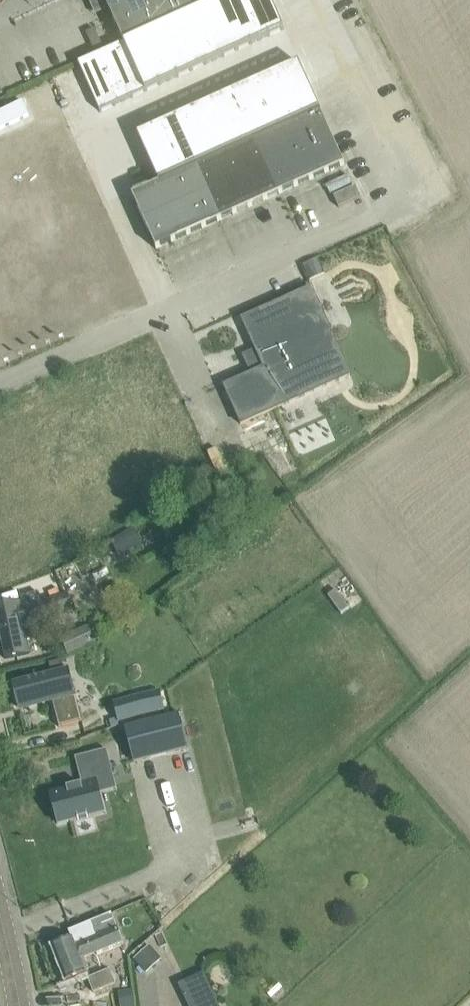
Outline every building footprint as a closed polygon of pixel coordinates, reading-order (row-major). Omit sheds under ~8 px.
[(93,10),(107,4),(124,43),(125,43),(148,33),(171,22),(161,0),(89,0),(93,10)] [(215,0),(161,0),(171,22),(193,12),(216,2),(215,0)] [(216,2),(238,51),(261,41),(243,0),(221,0),(216,2)] [(261,41),(285,30),(271,0),(243,0),(261,41)] [(216,2),(193,12),(216,61),(238,51),(216,2)] [(193,12),(171,22),(193,72),(216,61),(193,12)] [(171,22),(148,33),(170,82),(193,72),(171,22)] [(148,33),(125,43),(147,92),(170,82),(148,33)] [(124,43),(102,53),(124,102),(147,92),(125,43),(124,43)] [(102,53),(78,63),(101,113),(124,102),(102,53)] [(299,63),(275,73),(297,123),(321,112),(299,63)] [(275,73),(252,83),(274,133),(297,123),(275,73)] [(252,83),(230,94),(252,143),(256,141),(274,133),(252,83)] [(230,94),(207,104),(229,153),(252,143),(230,94)] [(207,104),(184,114),(206,163),(229,153),(207,104)] [(345,166),(321,112),(297,123),(274,133),(256,141),(280,195),(345,166)] [(184,114),(161,124),(183,174),(195,168),(206,163),(184,114)] [(161,124),(137,135),(159,184),(183,174),(161,124)] [(280,195),(256,141),(252,143),(229,153),(206,163),(195,168),(219,222),(280,195)] [(219,222),(195,168),(183,174),(159,184),(133,196),(157,250),(219,222)] [(305,264),(311,279),(324,273),(318,259),(305,264)] [(264,368),(224,386),(242,425),(351,376),(312,288),(242,319),(264,368)] [(133,527),(117,536),(124,547),(139,539),(133,527)] [(0,607),(0,629),(6,659),(26,655),(29,654),(26,639),(34,638),(31,623),(73,611),(69,594),(41,602),(38,592),(21,597),(23,602),(0,607)] [(52,674),(12,684),(18,707),(52,699),(60,727),(83,721),(70,669),(64,671),(62,660),(49,664),(52,674)] [(160,691),(114,703),(119,722),(165,710),(160,691)] [(179,713),(125,727),(125,728),(126,728),(135,762),(187,748),(178,714),(180,714),(179,713)] [(82,784),(50,793),(51,793),(59,824),(105,812),(100,794),(94,771),(112,767),(107,749),(75,757),(82,784)] [(86,958),(125,943),(111,914),(90,922),(96,935),(75,943),(73,938),(53,946),(52,946),(65,981),(67,980),(91,971),(86,958)] [(150,945),(135,959),(147,973),(162,959),(150,945)] [(94,993),(116,984),(110,969),(88,978),(94,993)] [(204,973),(179,985),(189,1005),(219,1005),(204,973)] [(277,980),(265,991),(272,999),(284,988),(277,980)] [(122,993),(124,1005),(135,1005),(133,991),(122,993)]
